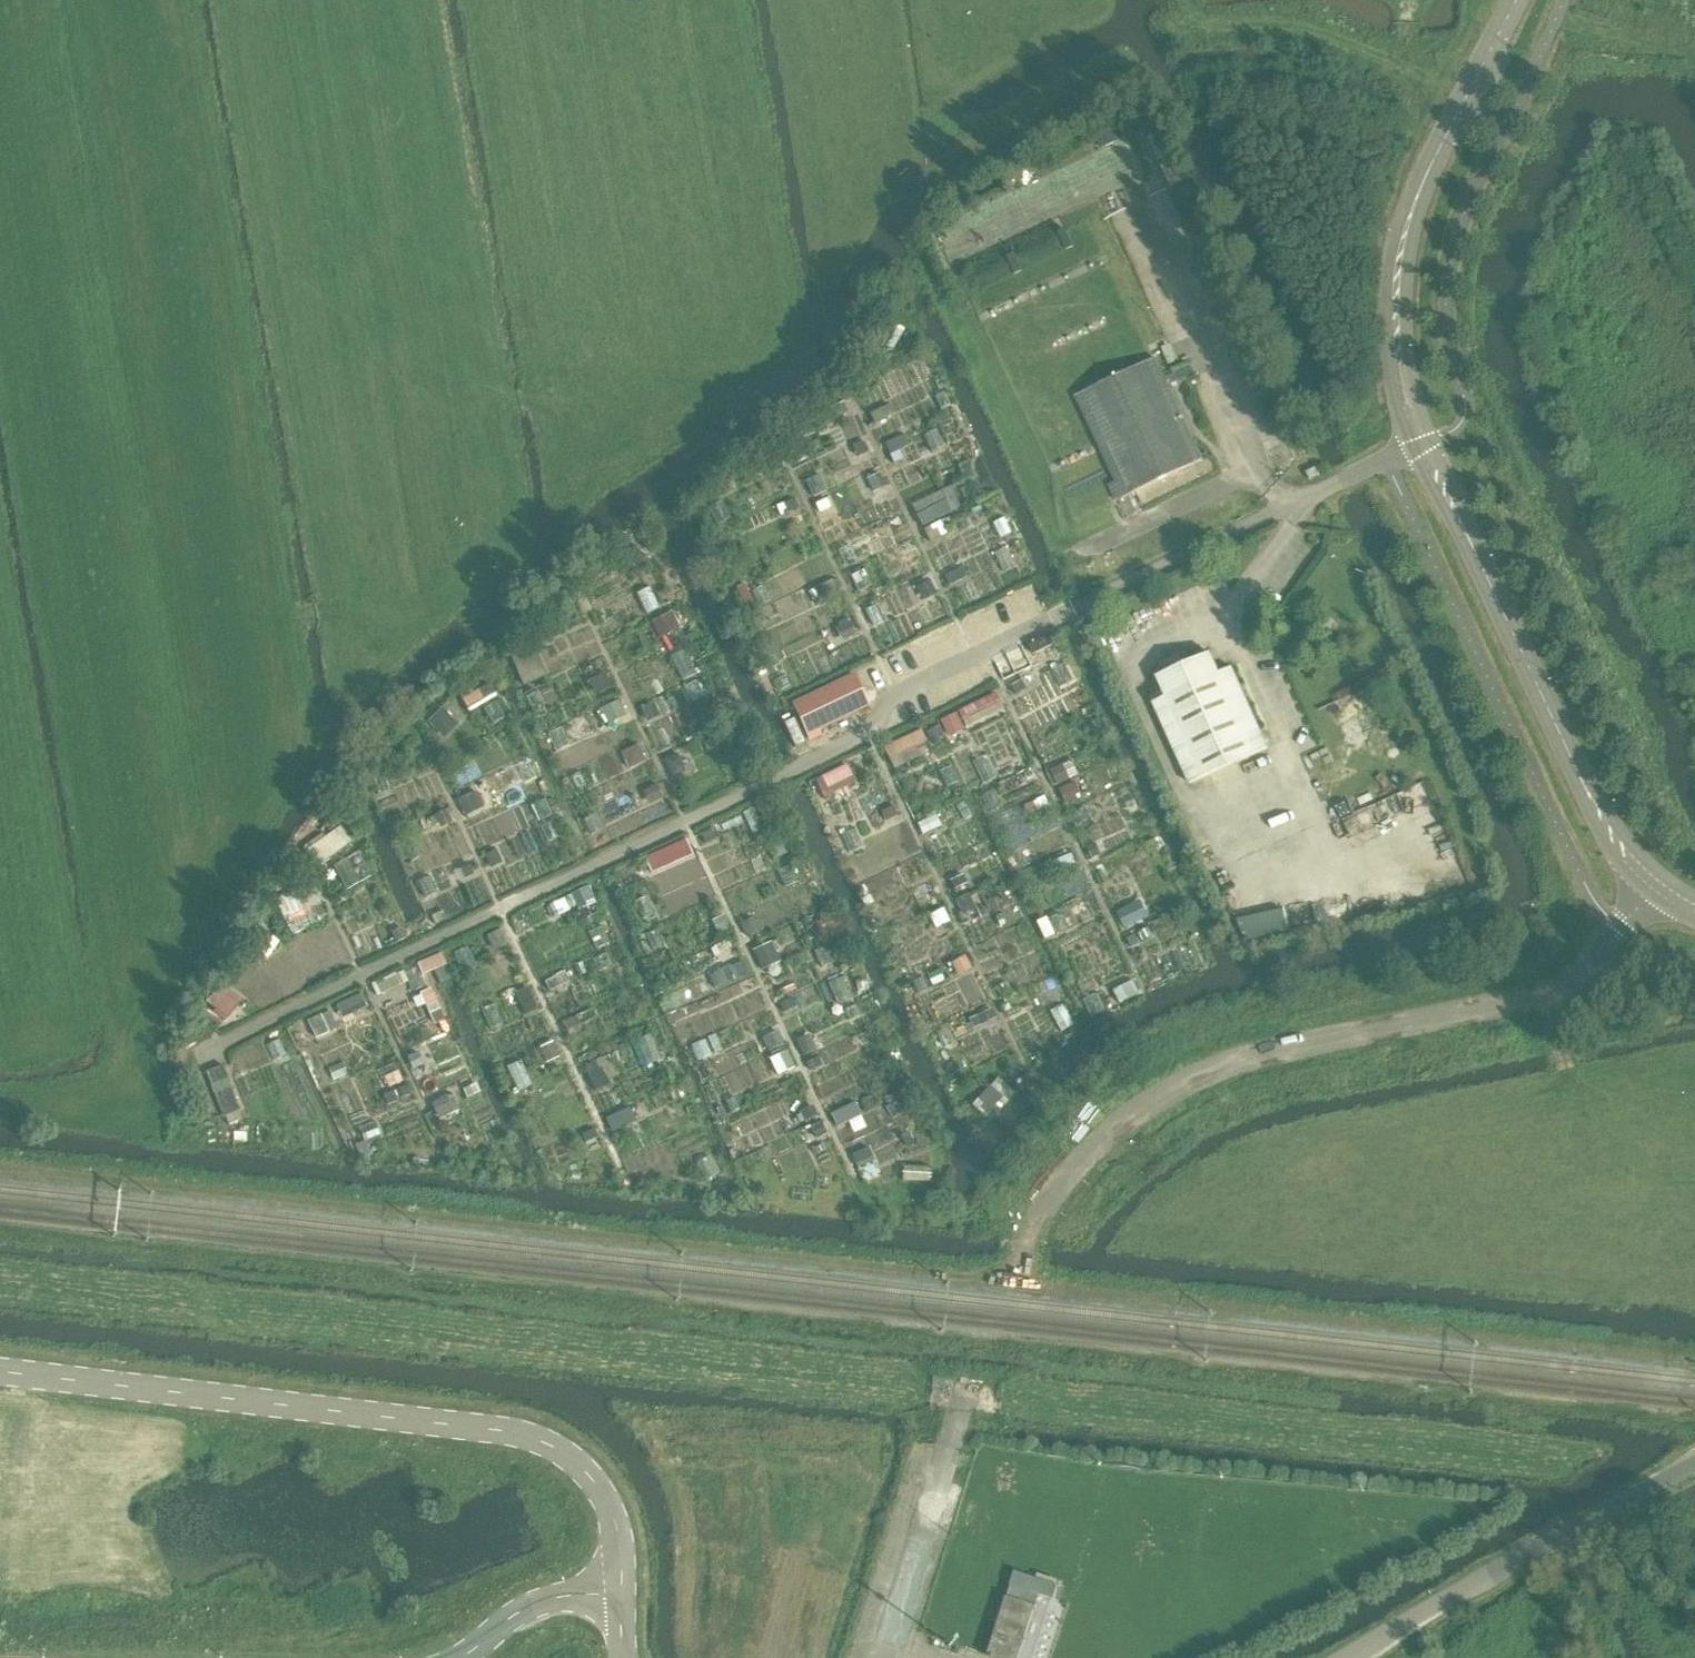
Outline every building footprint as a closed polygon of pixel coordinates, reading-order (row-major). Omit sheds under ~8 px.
[(1075,521),(1203,460),(1088,218),(960,278),(1075,521)] [(1310,478),(1320,473),(1316,465),(1306,470),(1310,478)] [(1268,748),(1232,666),(1218,672),(1209,652),(1156,676),(1165,696),(1152,702),(1189,784),(1268,748)] [(818,730),(869,706),(864,695),(853,674),(791,703),(809,741),(821,736),(818,730)] [(995,1657),(1018,1657),(1038,1594),(1053,1599),(1057,1586),(1014,1572),(1010,1586),(1011,1586),(1008,1598),(1006,1598),(987,1656),(995,1657)]
